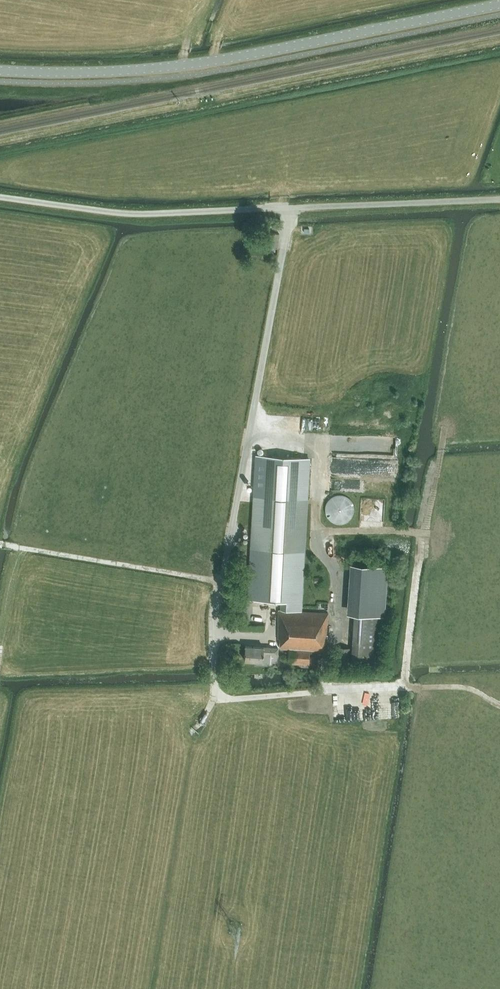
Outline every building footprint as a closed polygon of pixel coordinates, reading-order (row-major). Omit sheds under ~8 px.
[(257,455),(249,599),(279,600),(278,638),(280,638),(280,648),(289,649),(288,663),(302,664),(308,664),(309,664),(310,650),(325,651),(327,612),(300,611),(308,458),(262,455),(258,455),(257,455)] [(354,513),(354,509),(354,506),(352,502),(350,499),(347,497),(343,495),(339,495),(335,496),(332,497),(329,500),(327,503),(326,507),(326,511),(327,515),(329,518),(331,521),(335,523),(339,523),(342,523),(346,522),(349,520),(352,517),(354,513)] [(376,661),(379,615),(354,613),(351,660),(376,661)] [(245,646),(244,660),(255,661),(255,664),(271,665),(272,654),(278,654),(278,647),(263,646),(263,647),(245,646)] [(349,662),(350,648),(337,647),(337,661),(349,662)]
